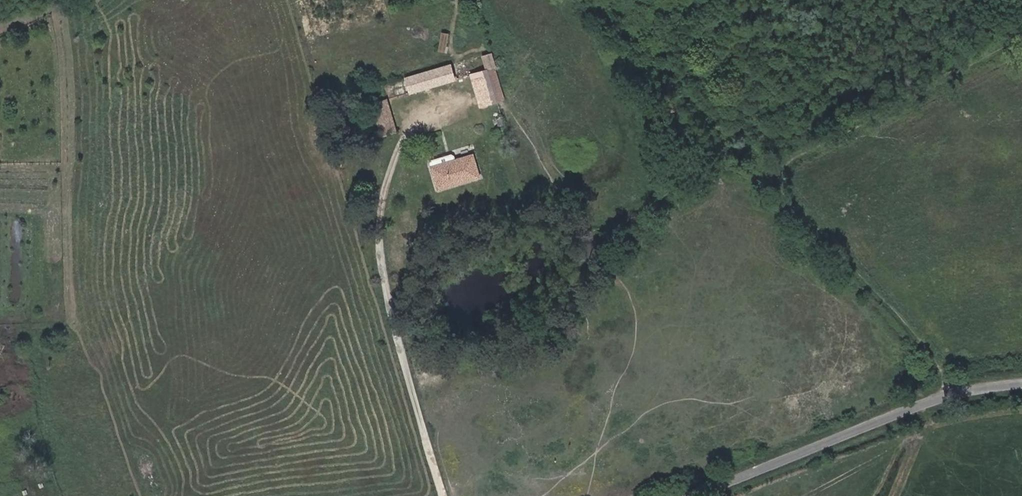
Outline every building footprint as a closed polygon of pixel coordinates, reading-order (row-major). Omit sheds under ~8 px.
[(445,52),(448,34),(442,33),(439,51),(445,52)] [(495,67),(491,53),(483,56),(485,65),(487,65),(489,69),(492,68),(495,67)] [(410,92),(454,79),(450,65),(406,78),(410,92)] [(502,100),(492,68),(489,69),(485,70),(495,103),(502,100)] [(495,103),(485,70),(477,72),(486,105),(495,103)] [(479,107),(486,105),(477,72),(469,74),(479,107)] [(396,132),(387,100),(372,104),(382,136),(396,132)] [(502,124),(500,117),(492,119),(494,126),(502,124)] [(479,177),(473,155),(455,160),(455,161),(432,168),(438,189),(479,177)]
